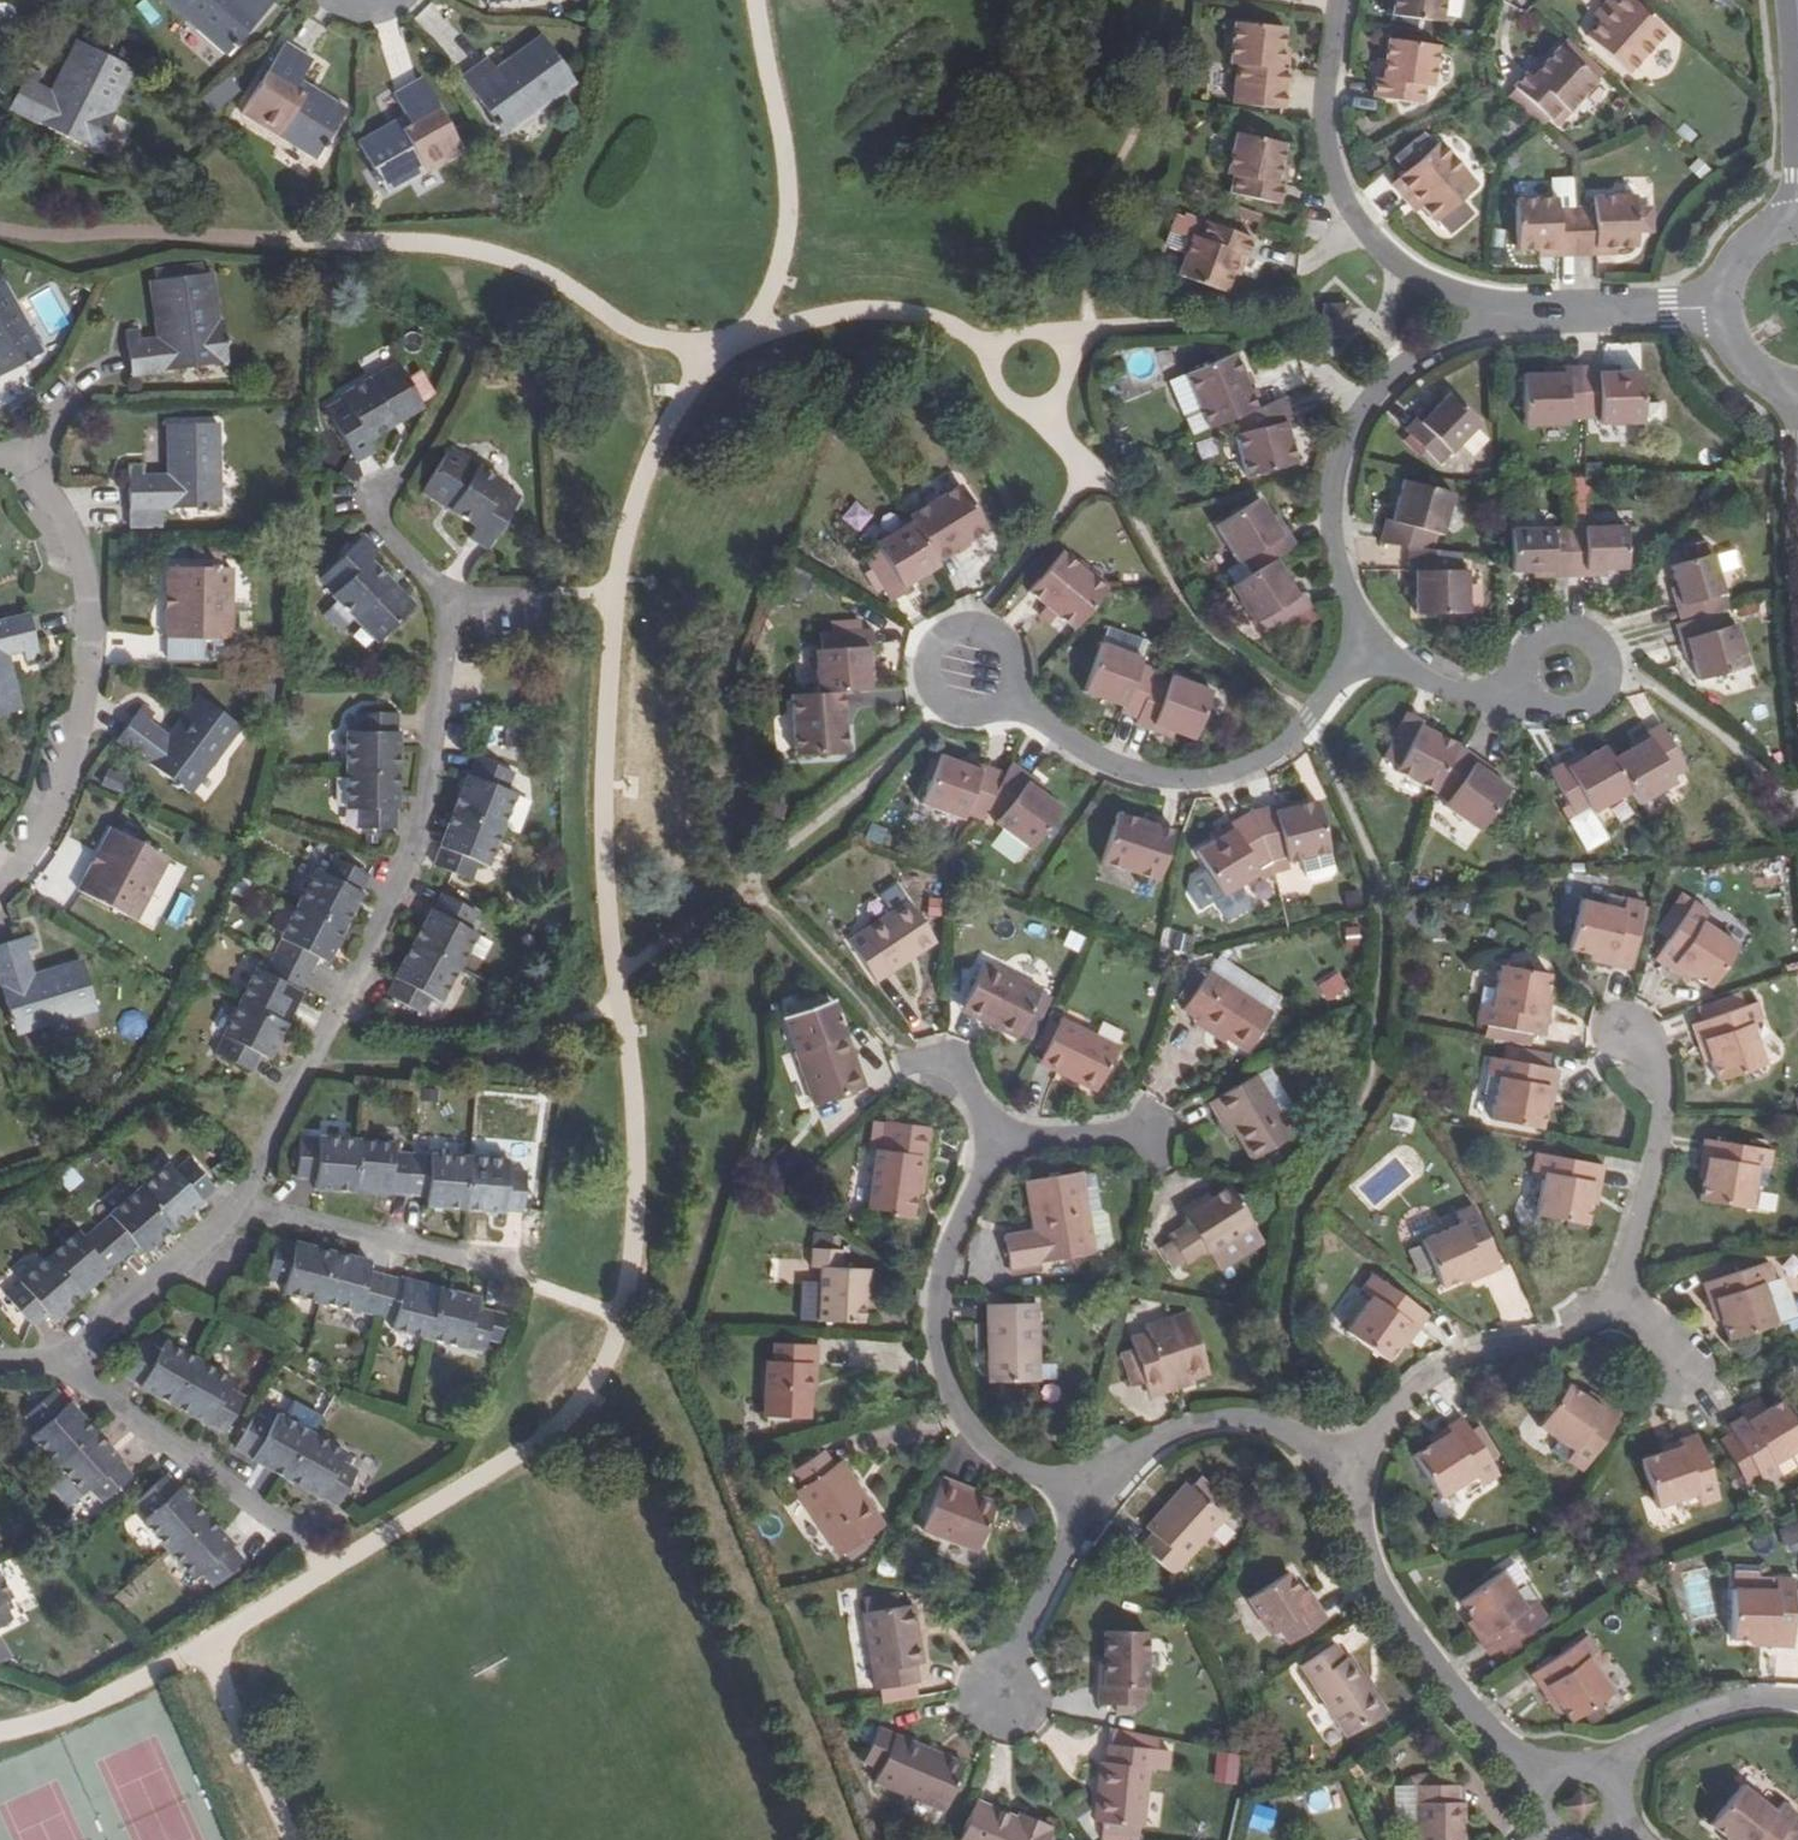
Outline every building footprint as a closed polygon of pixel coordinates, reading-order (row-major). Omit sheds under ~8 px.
[(228,56),(276,2),(275,0),(237,0),(164,0),(228,56)] [(1392,16),(1442,22),(1445,0),(1394,0),(1392,16)] [(1601,22),(1588,37),(1630,75),(1668,33),(1632,0),(1609,0),(1604,6),(1610,13),(1601,22)] [(1594,15),(1601,22),(1610,13),(1604,6),(1594,15)] [(1281,69),(1283,49),(1284,29),(1233,23),(1229,66),(1236,67),(1234,105),(1284,111),(1287,69),(1281,69)] [(499,75),(493,66),(485,55),(458,73),(500,131),(574,79),(541,33),(505,58),(511,66),(499,75)] [(1383,81),(1376,79),(1373,99),(1423,105),(1426,88),(1433,88),(1439,47),(1388,40),(1386,60),(1383,81)] [(115,111),(134,70),(76,41),(49,95),(36,88),(41,75),(29,70),(10,110),(98,152),(117,113),(115,111)] [(301,95),(306,85),(298,81),(311,60),(283,42),(239,112),(314,158),(344,110),(317,93),(312,101),(301,95)] [(1532,78),(1527,73),(1514,87),(1552,122),(1564,109),(1570,113),(1597,82),(1559,48),(1546,63),(1532,78)] [(1281,69),(1287,69),(1289,49),(1283,49),(1281,69)] [(505,58),(493,66),(499,75),(511,66),(505,58)] [(1532,78),(1546,63),(1540,58),(1527,73),(1532,78)] [(1383,81),(1386,60),(1378,59),(1376,79),(1383,81)] [(387,133),(382,125),(355,140),(383,190),(459,147),(419,74),(392,90),(404,112),(394,118),(398,126),(387,133)] [(212,110),(236,95),(226,79),(202,95),(212,110)] [(312,101),(317,93),(306,85),(301,95),(312,101)] [(398,126),(394,118),(382,125),(387,133),(398,126)] [(1276,185),(1281,166),(1285,146),(1236,133),(1226,175),(1233,177),(1230,194),(1279,206),(1284,187),(1276,185)] [(1431,152),(1437,146),(1424,133),(1417,139),(1431,152)] [(1414,198),(1423,209),(1436,223),(1478,187),(1442,143),(1437,146),(1431,152),(1417,139),(1395,159),(1406,172),(1391,186),(1406,204),(1414,198)] [(1276,185),(1284,187),(1288,168),(1281,166),(1276,185)] [(1416,215),(1423,209),(1414,198),(1406,204),(1416,215)] [(1598,250),(1617,249),(1638,249),(1635,198),(1594,199),(1595,210),(1576,210),(1578,259),(1598,258),(1598,250)] [(1578,259),(1576,210),(1558,211),(1557,199),(1516,200),(1518,253),(1538,252),(1559,251),(1559,259),(1578,259)] [(1240,256),(1247,258),(1253,241),(1206,221),(1200,239),(1192,236),(1177,275),(1226,294),(1232,276),(1240,256)] [(1617,258),(1617,249),(1598,250),(1598,258),(1617,258)] [(1539,259),(1559,259),(1559,251),(1538,252),(1539,259)] [(1239,278),(1247,258),(1240,256),(1232,276),(1239,278)] [(131,377),(227,364),(222,321),(219,320),(213,274),(149,282),(155,341),(141,343),(139,330),(126,332),(131,377)] [(42,353),(1,280),(0,281),(0,376),(42,353)] [(1324,308),(1348,308),(1335,298),(1324,308)] [(1348,308),(1324,308),(1324,331),(1348,331),(1348,308)] [(1337,342),(1348,331),(1324,331),(1337,342)] [(1191,370),(1213,362),(1208,346),(1186,355),(1191,370)] [(1236,417),(1258,408),(1235,352),(1213,362),(1191,370),(1187,372),(1202,409),(1209,427),(1236,417)] [(380,435),(423,408),(397,364),(344,397),(340,401),(325,410),(356,463),(374,452),(369,442),(380,435)] [(1582,365),(1584,417),(1599,417),(1600,424),(1644,421),(1641,370),(1621,370),(1599,371),(1599,364),(1582,365)] [(1584,417),(1582,365),(1563,366),(1563,372),(1541,373),(1522,374),(1525,427),(1566,425),(1566,419),(1584,417)] [(1202,409),(1187,372),(1171,379),(1185,412),(1190,414),(1202,409)] [(1422,422),(1418,418),(1406,430),(1441,464),(1481,424),(1450,394),(1436,408),(1422,422)] [(1258,408),(1236,417),(1240,433),(1235,436),(1246,477),(1298,463),(1288,423),(1293,420),(1286,396),(1258,408)] [(1422,422),(1436,408),(1432,403),(1418,418),(1422,422)] [(129,510),(221,509),(220,426),(166,427),(165,476),(144,476),(143,468),(129,467),(129,510)] [(487,550),(519,498),(501,486),(502,483),(449,450),(421,494),(445,509),(475,528),(469,540),(487,550)] [(913,519),(937,558),(988,528),(961,481),(910,513),(911,515),(913,519)] [(1406,547),(1434,550),(1439,534),(1443,535),(1453,494),(1403,481),(1393,521),(1387,519),(1381,544),(1406,547)] [(1283,534),(1272,516),(1261,499),(1218,525),(1239,563),(1245,559),(1253,573),(1277,559),(1298,547),(1288,531),(1283,534)] [(1283,534),(1288,531),(1277,513),(1272,516),(1283,534)] [(904,586),(939,566),(940,565),(937,558),(913,519),(876,542),(879,548),(865,555),(871,567),(884,588),(891,600),(907,591),(904,586)] [(1589,571),(1607,571),(1629,570),(1628,527),(1570,528),(1571,577),(1589,577),(1589,571)] [(1571,577),(1570,528),(1514,529),(1514,572),(1534,572),(1552,572),(1552,578),(1571,577)] [(376,644),(414,607),(402,594),(370,562),(378,551),(363,537),(320,580),(334,596),(333,598),(376,644)] [(1725,607),(1728,606),(1711,551),(1706,552),(1702,538),(1683,544),(1687,558),(1670,564),(1676,584),(1681,601),(1675,603),(1680,621),(1725,607)] [(1414,573),(1417,593),(1418,614),(1469,614),(1468,570),(1462,569),(1461,554),(1434,550),(1406,547),(1409,573),(1414,573)] [(1074,629),(1108,588),(1060,551),(1028,591),(1074,629)] [(1253,573),(1231,586),(1253,625),(1260,622),(1268,636),(1312,608),(1303,592),(1299,594),(1277,559),(1253,573)] [(884,588),(871,567),(864,572),(876,592),(884,588)] [(167,638),(230,640),(230,570),(168,569),(167,597),(174,597),(174,610),(167,610),(167,638)] [(1681,601),(1676,584),(1670,586),(1675,603),(1681,601)] [(1686,639),(1692,657),(1698,677),(1747,663),(1735,622),(1730,624),(1725,607),(1680,621),(1674,622),(1680,640),(1686,639)] [(22,711),(9,654),(23,649),(26,661),(39,658),(29,615),(0,622),(0,716),(22,711)] [(843,691),(869,689),(867,648),(874,647),(872,629),(819,632),(820,649),(814,650),(817,693),(843,691)] [(1686,658),(1692,657),(1686,639),(1680,640),(1686,658)] [(1155,676),(1157,670),(1141,664),(1143,658),(1102,643),(1084,692),(1124,707),(1121,714),(1139,719),(1155,676)] [(1155,726),(1176,733),(1197,740),(1214,691),(1173,677),(1172,683),(1155,676),(1139,719),(1136,726),(1137,726),(1153,732),(1155,726)] [(817,693),(790,694),(795,755),(846,751),(843,691),(817,693)] [(190,797),(240,729),(197,697),(167,736),(149,722),(155,714),(143,706),(117,743),(190,797)] [(1433,790),(1458,743),(1420,725),(1422,719),(1406,711),(1383,757),(1396,764),(1393,770),(1433,790)] [(346,773),(397,773),(397,749),(398,736),(397,735),(396,714),(355,714),(354,734),(347,734),(346,773)] [(1636,803),(1638,802),(1675,782),(1673,776),(1686,769),(1661,723),(1644,733),(1647,739),(1631,747),(1610,758),(1630,791),(1636,803)] [(1173,739),(1176,733),(1155,726),(1153,732),(1173,739)] [(1628,741),(1631,747),(1647,739),(1644,733),(1628,741)] [(1458,743),(1433,790),(1446,800),(1443,806),(1480,830),(1509,787),(1493,775),(1474,764),(1478,757),(1458,743)] [(1605,839),(1591,813),(1630,791),(1610,758),(1604,746),(1585,756),(1567,766),(1564,761),(1548,770),(1568,804),(1575,815),(1568,819),(1585,849),(1605,839)] [(1564,761),(1567,766),(1585,756),(1582,751),(1564,761)] [(986,807),(1005,771),(981,762),(979,769),(960,762),(939,755),(921,803),(961,818),(964,813),(981,818),(986,807)] [(979,769),(981,762),(962,756),(960,762),(979,769)] [(1496,769),(1478,757),(1474,764),(1493,775),(1496,769)] [(454,812),(501,831),(515,794),(505,790),(511,773),(478,759),(471,776),(468,777),(454,812)] [(1028,782),(1031,776),(1011,762),(1005,771),(986,807),(998,816),(996,823),(1030,846),(1061,806),(1044,793),(1028,782)] [(107,769),(101,786),(127,795),(133,778),(107,769)] [(397,773),(346,773),(346,811),(354,811),(354,829),(394,830),(394,811),(396,811),(396,796),(397,773)] [(1047,787),(1031,776),(1028,782),(1044,793),(1047,787)] [(1270,860),(1271,860),(1285,857),(1287,862),(1328,850),(1315,800),(1294,806),(1275,811),(1273,805),(1251,811),(1249,811),(1270,860)] [(1275,811),(1294,806),(1293,800),(1273,805),(1275,811)] [(1568,804),(1562,808),(1568,819),(1575,815),(1568,804)] [(1270,860),(1249,811),(1227,824),(1230,831),(1213,841),(1194,851),(1220,896),(1258,874),(1256,868),(1270,860)] [(501,831),(454,812),(448,825),(439,846),(441,848),(433,867),(468,882),(476,863),(486,867),(501,831)] [(1175,830),(1117,816),(1105,867),(1163,881),(1175,830)] [(1209,835),(1213,841),(1230,831),(1227,824),(1209,835)] [(135,922),(166,860),(110,830),(97,854),(104,858),(98,871),(90,867),(77,892),(135,922)] [(297,906),(342,929),(355,903),(361,893),(359,892),(367,876),(332,858),(323,874),(314,871),(297,906)] [(53,906),(72,888),(50,865),(31,883),(53,906)] [(412,944),(456,969),(475,934),(466,929),(475,911),(440,894),(431,911),(429,912),(425,920),(412,944)] [(1608,959),(1607,966),(1625,970),(1641,903),(1624,898),(1620,910),(1580,901),(1567,950),(1587,954),(1608,959)] [(1678,963),(1695,975),(1713,986),(1740,945),(1705,921),(1712,910),(1697,899),(1659,957),(1674,968),(1678,963)] [(934,939),(908,901),(848,942),(874,981),(934,939)] [(342,929),(297,906),(272,958),(308,977),(317,959),(325,963),(333,947),(342,929)] [(96,1013),(79,961),(33,974),(27,953),(35,950),(31,936),(0,945),(0,985),(16,1037),(96,1013)] [(456,969),(412,944),(401,966),(395,977),(386,996),(420,1015),(429,999),(438,1003),(456,969)] [(1586,961),(1607,966),(1608,959),(1587,954),(1586,961)] [(308,977),(272,958),(265,974),(255,970),(238,1004),(284,1027),(296,1004),(302,993),(300,991),(308,977)] [(1541,1014),(1545,992),(1548,971),(1498,961),(1490,1004),(1479,1002),(1476,1022),(1488,1024),(1486,1033),(1529,1041),(1531,1032),(1545,1034),(1548,1015),(1541,1014)] [(980,1006),(977,1017),(1017,1035),(1039,990),(982,963),(964,1000),(980,1006)] [(1692,980),(1695,975),(1678,963),(1674,968),(1692,980)] [(1198,1019),(1226,1037),(1248,1051),(1273,1009),(1210,969),(1206,976),(1190,1001),(1184,1010),(1198,1019)] [(1190,1001),(1206,976),(1195,970),(1180,994),(1190,1001)] [(1339,972),(1318,985),(1329,1004),(1351,991),(1339,972)] [(1541,1014),(1548,1015),(1552,994),(1545,992),(1541,1014)] [(960,1009),(977,1017),(980,1006),(964,1000),(960,1009)] [(1706,1039),(1713,1059),(1720,1079),(1768,1062),(1755,1023),(1766,1019),(1760,1000),(1692,1023),(1699,1042),(1706,1039)] [(284,1027),(238,1004),(222,1036),(223,1037),(215,1055),(250,1073),(259,1056),(268,1060),(278,1040),(284,1027)] [(1063,1064),(1060,1073),(1100,1092),(1122,1045),(1064,1019),(1060,1026),(1047,1052),(1045,1056),(1063,1064)] [(1226,1037),(1198,1019),(1196,1024),(1224,1041),(1226,1037)] [(1047,1052),(1060,1026),(1051,1022),(1039,1047),(1047,1052)] [(865,1089),(844,1034),(796,1051),(816,1106),(865,1089)] [(1706,1061),(1713,1059),(1706,1039),(1699,1042),(1706,1061)] [(1546,1084),(1554,1086),(1557,1068),(1491,1055),(1486,1073),(1498,1076),(1490,1119),(1537,1127),(1543,1104),(1546,1084)] [(1063,1064),(1045,1056),(1041,1065),(1060,1073),(1063,1064)] [(1295,1135),(1280,1110),(1258,1074),(1212,1101),(1220,1116),(1228,1112),(1237,1128),(1255,1158),(1295,1135)] [(1550,1106),(1554,1086),(1546,1084),(1543,1104),(1550,1106)] [(1229,1132),(1237,1128),(1228,1112),(1220,1116),(1229,1132)] [(918,1174),(923,1175),(930,1130),(883,1123),(878,1150),(874,1150),(866,1207),(889,1211),(888,1214),(911,1217),(914,1197),(918,1174)] [(1717,1150),(1713,1172),(1710,1194),(1758,1201),(1767,1158),(1779,1161),(1782,1141),(1714,1129),(1710,1149),(1717,1150)] [(350,1191),(355,1141),(320,1138),(316,1139),(299,1138),(295,1177),(313,1179),(313,1189),(322,1189),(350,1191)] [(355,1141),(350,1191),(378,1194),(387,1195),(390,1194),(406,1195),(410,1154),(392,1153),(392,1145),(355,1141)] [(1706,1171),(1713,1172),(1717,1150),(1710,1149),(1706,1171)] [(1594,1180),(1601,1182),(1604,1162),(1537,1151),(1532,1169),(1544,1172),(1537,1214),(1585,1224),(1590,1200),(1594,1180)] [(410,1154),(406,1195),(425,1196),(426,1206),(445,1208),(465,1209),(469,1158),(410,1154)] [(469,1158),(465,1209),(493,1212),(504,1212),(504,1210),(522,1212),(525,1172),(507,1171),(508,1160),(469,1158)] [(137,1190),(171,1229),(189,1213),(199,1205),(200,1202),(214,1191),(188,1160),(172,1172),(165,1164),(137,1190)] [(1010,1267),(1095,1254),(1082,1172),(1033,1179),(1038,1219),(1044,1219),(1046,1229),(1005,1235),(1010,1267)] [(920,1198),(923,1175),(918,1174),(914,1197),(920,1198)] [(1597,1201),(1601,1182),(1594,1180),(1590,1200),(1597,1201)] [(1189,1270),(1254,1223),(1227,1186),(1182,1217),(1188,1225),(1168,1239),(1189,1270)] [(171,1229),(137,1190),(109,1214),(107,1217),(94,1228),(120,1258),(134,1247),(140,1254),(156,1241),(171,1229)] [(1480,1269),(1483,1275),(1500,1267),(1473,1206),(1456,1214),(1460,1224),(1421,1242),(1420,1244),(1407,1249),(1417,1272),(1431,1266),(1440,1286),(1460,1277),(1480,1269)] [(886,1227),(888,1214),(889,1211),(866,1207),(864,1223),(886,1227)] [(120,1258),(94,1228),(80,1240),(74,1235),(47,1258),(80,1296),(100,1279),(108,1272),(107,1270),(120,1258)] [(319,1304),(332,1255),(307,1249),(275,1242),(265,1279),(284,1284),(281,1293),(319,1304)] [(863,1306),(864,1268),(841,1268),(840,1250),(810,1249),(810,1269),(819,1270),(819,1322),(863,1323),(863,1306)] [(375,1316),(386,1279),(368,1273),(370,1265),(359,1262),(332,1255),(319,1304),(357,1314),(358,1312),(375,1316)] [(80,1296),(47,1258),(18,1283),(18,1285),(5,1296),(30,1326),(44,1315),(50,1321),(68,1306),(80,1296)] [(864,1268),(863,1306),(870,1307),(872,1269),(864,1268)] [(1463,1284),(1483,1275),(1480,1269),(1460,1277),(1463,1284)] [(1718,1312),(1726,1333),(1733,1356),(1779,1338),(1765,1297),(1775,1292),(1769,1274),(1704,1297),(1711,1315),(1718,1312)] [(1414,1330),(1420,1333),(1432,1316),(1374,1278),(1363,1295),(1372,1301),(1348,1337),(1390,1364),(1402,1346),(1414,1330)] [(426,1340),(440,1291),(423,1287),(386,1279),(375,1316),(392,1321),(391,1331),(426,1340)] [(440,1291),(426,1340),(463,1350),(465,1348),(482,1352),(492,1314),(474,1308),(476,1300),(467,1298),(440,1291)] [(991,1382),(1037,1381),(1034,1303),(986,1303),(991,1382)] [(1718,1336),(1726,1333),(1718,1312),(1711,1315),(1718,1336)] [(1210,1373),(1190,1313),(1145,1328),(1147,1333),(1132,1338),(1136,1350),(1146,1384),(1151,1396),(1168,1392),(1167,1386),(1192,1379),(1210,1373)] [(1409,1351),(1420,1333),(1414,1330),(1402,1346),(1409,1351)] [(173,1406),(197,1362),(163,1343),(159,1351),(142,1343),(124,1378),(140,1386),(139,1387),(147,1392),(173,1406)] [(811,1367),(820,1368),(821,1349),(775,1346),(774,1363),(767,1363),(763,1419),(809,1421),(810,1395),(811,1367)] [(1146,1384),(1136,1350),(1123,1355),(1133,1388),(1146,1384)] [(197,1362),(173,1406),(195,1419),(206,1425),(207,1425),(224,1433),(243,1399),(226,1389),(230,1380),(197,1362)] [(819,1395),(820,1368),(811,1367),(810,1395),(819,1395)] [(1168,1392),(1193,1385),(1193,1383),(1192,1379),(1167,1386),(1168,1392)] [(1600,1406),(1583,1394),(1565,1383),(1538,1423),(1573,1446),(1566,1457),(1582,1468),(1621,1410),(1605,1400),(1600,1406)] [(1600,1406),(1605,1400),(1587,1388),(1583,1394),(1600,1406)] [(56,1468),(93,1434),(81,1420),(69,1406),(66,1406),(54,1392),(24,1418),(37,1432),(30,1439),(56,1468)] [(1742,1415),(1726,1426),(1763,1485),(1780,1475),(1774,1465),(1797,1450),(1797,1422),(1784,1400),(1764,1411),(1747,1422),(1742,1415)] [(1747,1422),(1764,1411),(1761,1404),(1742,1415),(1747,1422)] [(284,1480),(309,1437),(276,1418),(271,1425),(254,1415),(235,1450),(253,1461),(263,1467),(284,1480)] [(1488,1461),(1468,1432),(1459,1418),(1444,1428),(1448,1436),(1430,1447),(1412,1459),(1440,1500),(1475,1476),(1481,1485),(1497,1475),(1488,1461)] [(1468,1432),(1488,1461),(1495,1457),(1475,1427),(1468,1432)] [(1426,1439),(1430,1447),(1448,1436),(1444,1428),(1426,1439)] [(93,1434),(56,1468),(80,1496),(88,1489),(101,1504),(131,1478),(118,1463),(118,1462),(110,1452),(93,1434)] [(1675,1448),(1656,1455),(1635,1465),(1653,1510),(1692,1495),(1697,1506),(1716,1499),(1691,1434),(1672,1441),(1675,1448)] [(309,1437),(284,1480),(308,1493),(319,1499),(319,1498),(337,1508),(355,1472),(339,1463),(343,1455),(309,1437)] [(1653,1449),(1656,1455),(1675,1448),(1672,1441),(1653,1449)] [(848,1553),(867,1539),(887,1525),(843,1462),(836,1467),(828,1453),(796,1474),(804,1489),(798,1493),(841,1557),(848,1553)] [(166,1551),(204,1518),(188,1500),(180,1491),(178,1491),(164,1476),(135,1502),(148,1517),(141,1523),(166,1551)] [(981,1552),(996,1507),(976,1500),(961,1495),(963,1490),(943,1483),(925,1536),(944,1542),(980,1555),(981,1552)] [(1225,1520),(1217,1512),(1188,1486),(1148,1532),(1153,1537),(1142,1549),(1175,1580),(1204,1545),(1225,1520)] [(978,1495),(963,1490),(961,1495),(976,1500),(978,1495)] [(84,1522),(101,1507),(89,1494),(72,1510),(84,1522)] [(204,1518),(166,1551),(193,1581),(200,1575),(211,1588),(241,1561),(225,1543),(204,1518)] [(867,1539),(848,1553),(853,1562),(872,1548),(867,1539)] [(1734,1563),(1733,1586),(1773,1588),(1774,1577),(1760,1577),(1760,1564),(1734,1563)] [(1482,1633),(1477,1637),(1488,1652),(1544,1612),(1534,1598),(1525,1606),(1514,1591),(1498,1571),(1491,1576),(1459,1599),(1470,1615),(1482,1633)] [(1311,1607),(1301,1593),(1287,1574),(1247,1600),(1272,1638),(1281,1632),(1290,1646),(1328,1619),(1316,1604),(1311,1607)] [(1776,1639),(1776,1646),(1794,1647),(1796,1578),(1774,1577),(1773,1588),(1756,1588),(1733,1586),(1732,1638),(1753,1638),(1776,1639)] [(10,1621),(2,1605),(10,1600),(0,1580),(0,1627),(10,1621)] [(1311,1607),(1316,1604),(1306,1589),(1301,1593),(1311,1607)] [(864,1617),(877,1692),(920,1685),(917,1668),(923,1667),(917,1633),(920,1632),(916,1608),(864,1617)] [(1482,1633),(1470,1615),(1464,1619),(1477,1637),(1482,1633)] [(1542,1685),(1554,1702),(1566,1720),(1610,1691),(1586,1654),(1595,1648),(1585,1632),(1526,1671),(1538,1687),(1542,1685)] [(1109,1688),(1102,1688),(1103,1708),(1145,1707),(1144,1691),(1151,1691),(1149,1634),(1107,1635),(1108,1660),(1109,1688)] [(11,1660),(3,1640),(0,1641),(0,1664),(11,1660)] [(1305,1667),(1353,1738),(1389,1714),(1374,1691),(1376,1689),(1355,1657),(1350,1660),(1340,1645),(1305,1667)] [(1109,1688),(1108,1660),(1101,1660),(1102,1688),(1109,1688)] [(1550,1705),(1554,1702),(1542,1685),(1538,1687),(1550,1705)] [(877,1785),(948,1814),(965,1768),(878,1733),(866,1764),(882,1771),(877,1785)] [(1108,1794),(1102,1793),(1099,1826),(1146,1833),(1155,1754),(1113,1749),(1111,1767),(1108,1794)] [(1236,1778),(1237,1753),(1217,1752),(1216,1777),(1236,1778)] [(1108,1794),(1111,1767),(1104,1766),(1102,1793),(1108,1794)] [(1797,1815),(1797,1812),(1784,1800),(1777,1809),(1764,1798),(1744,1783),(1710,1823),(1728,1838),(1731,1839),(1778,1839),(1797,1815)] [(1416,1839),(1463,1839),(1464,1802),(1456,1801),(1456,1785),(1416,1784),(1416,1839)] [(1576,1790),(1561,1808),(1578,1823),(1594,1805),(1576,1790)] [(1267,1831),(1275,1811),(1256,1805),(1249,1825),(1267,1831)] [(1019,1824),(975,1806),(962,1839),(1055,1839),(1056,1838),(1052,1837),(1054,1830),(1034,1822),(1031,1829),(1019,1824)] [(1031,1829),(1034,1822),(1022,1816),(1019,1824),(1031,1829)]
